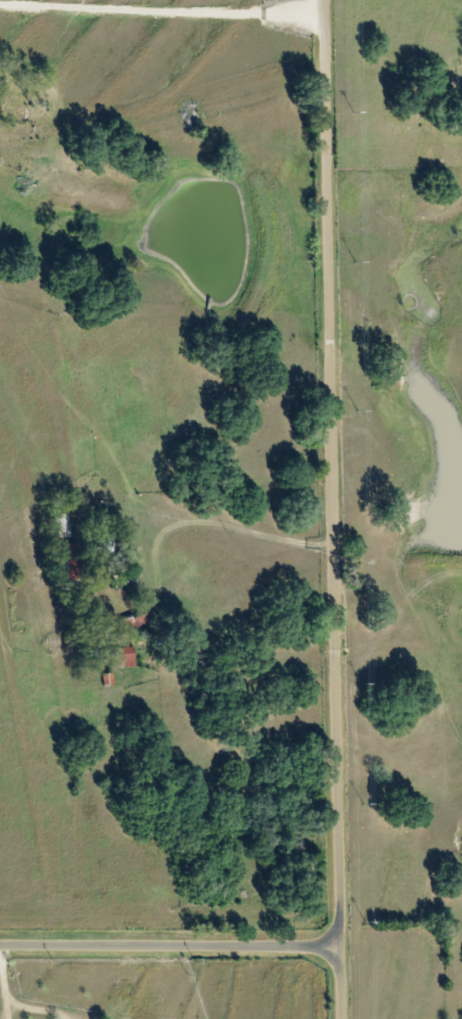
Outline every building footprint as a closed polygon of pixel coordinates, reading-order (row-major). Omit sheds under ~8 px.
[(70,537),(69,513),(55,514),(56,538),(70,537)] [(113,535),(102,535),(103,552),(114,552),(113,535)] [(69,581),(84,578),(78,543),(63,545),(69,581)] [(150,622),(147,612),(124,621),(128,630),(150,622)] [(121,668),(136,667),(134,647),(119,649),(121,668)] [(102,674),(104,686),(115,685),(113,673),(102,674)]
